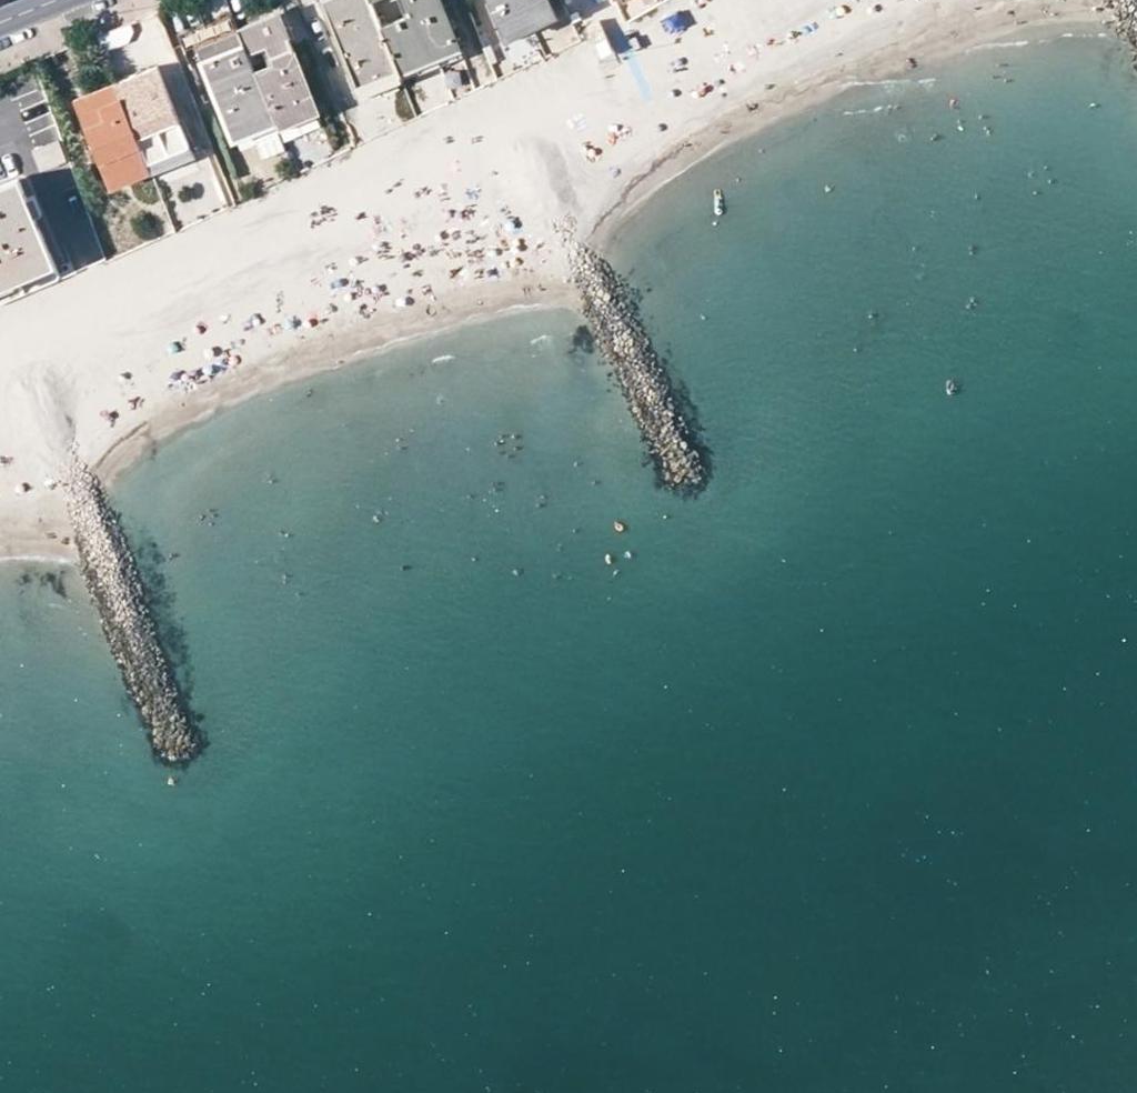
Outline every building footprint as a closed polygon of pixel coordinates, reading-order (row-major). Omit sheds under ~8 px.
[(356,86),(398,69),(379,24),(376,16),(372,5),(370,0),(321,0),(356,86)] [(413,11),(404,15),(386,22),(382,13),(376,16),(379,24),(398,69),(416,63),(413,55),(456,37),(440,0),(409,0),(413,11)] [(413,11),(409,0),(398,0),(404,15),(413,11)] [(504,30),(551,8),(548,0),(491,0),(504,30)] [(608,85),(622,105),(632,102),(673,116),(729,77),(731,80),(851,42),(840,7),(842,0),(733,0),(733,1),(748,23),(745,32),(748,42),(608,85)] [(869,22),(876,0),(853,0),(869,22)] [(615,44),(600,11),(585,17),(600,53),(615,44)] [(275,121),(315,105),(279,12),(256,21),(238,28),(244,43),(271,112),(275,121)] [(462,52),(456,37),(413,55),(416,63),(419,70),(462,52)] [(251,120),(271,112),(244,43),(225,51),(202,61),(233,138),(254,130),(251,120)] [(135,75),(115,83),(146,158),(147,161),(188,145),(156,66),(135,75)] [(356,86),(359,95),(401,78),(398,69),(356,86)] [(105,175),(146,158),(115,83),(93,92),(74,99),(105,175)] [(319,113),(315,105),(275,121),(278,130),(319,113)] [(251,120),(254,130),(275,121),(271,112),(251,120)] [(35,150),(41,166),(63,157),(57,141),(35,150)] [(147,161),(151,172),(193,156),(188,145),(147,161)] [(105,175),(110,188),(151,172),(147,161),(146,158),(105,175)] [(52,258),(35,217),(30,218),(22,199),(26,196),(20,183),(0,191),(0,280),(52,258)] [(35,217),(41,214),(33,194),(26,196),(22,199),(30,218),(35,217)] [(56,269),(52,258),(0,280),(0,292),(56,269)]
